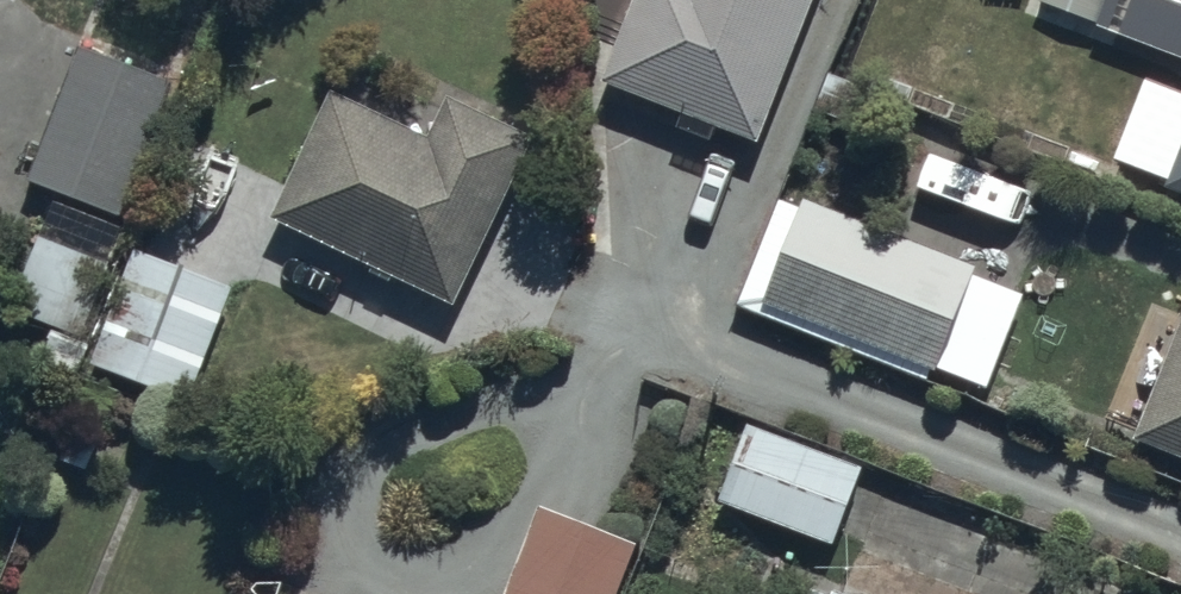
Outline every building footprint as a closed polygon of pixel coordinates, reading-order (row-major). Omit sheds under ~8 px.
[(755,147),(813,0),(629,0),(596,85),(755,147)] [(1180,63),(1180,0),(1036,0),(1033,9),(1180,63)] [(24,184),(115,219),(169,81),(79,46),(24,184)] [(268,215),(449,303),(531,137),(449,97),(429,138),(330,90),(268,215)] [(736,305),(988,400),(1031,288),(779,192),(736,305)] [(123,231),(48,203),(13,288),(91,317),(123,231)] [(187,398),(227,284),(134,251),(93,365),(187,398)] [(1180,458),(1180,316),(1131,437),(1180,458)] [(716,501),(830,544),(858,470),(744,427),(716,501)] [(633,543),(539,505),(503,593),(612,593),(633,543)]
